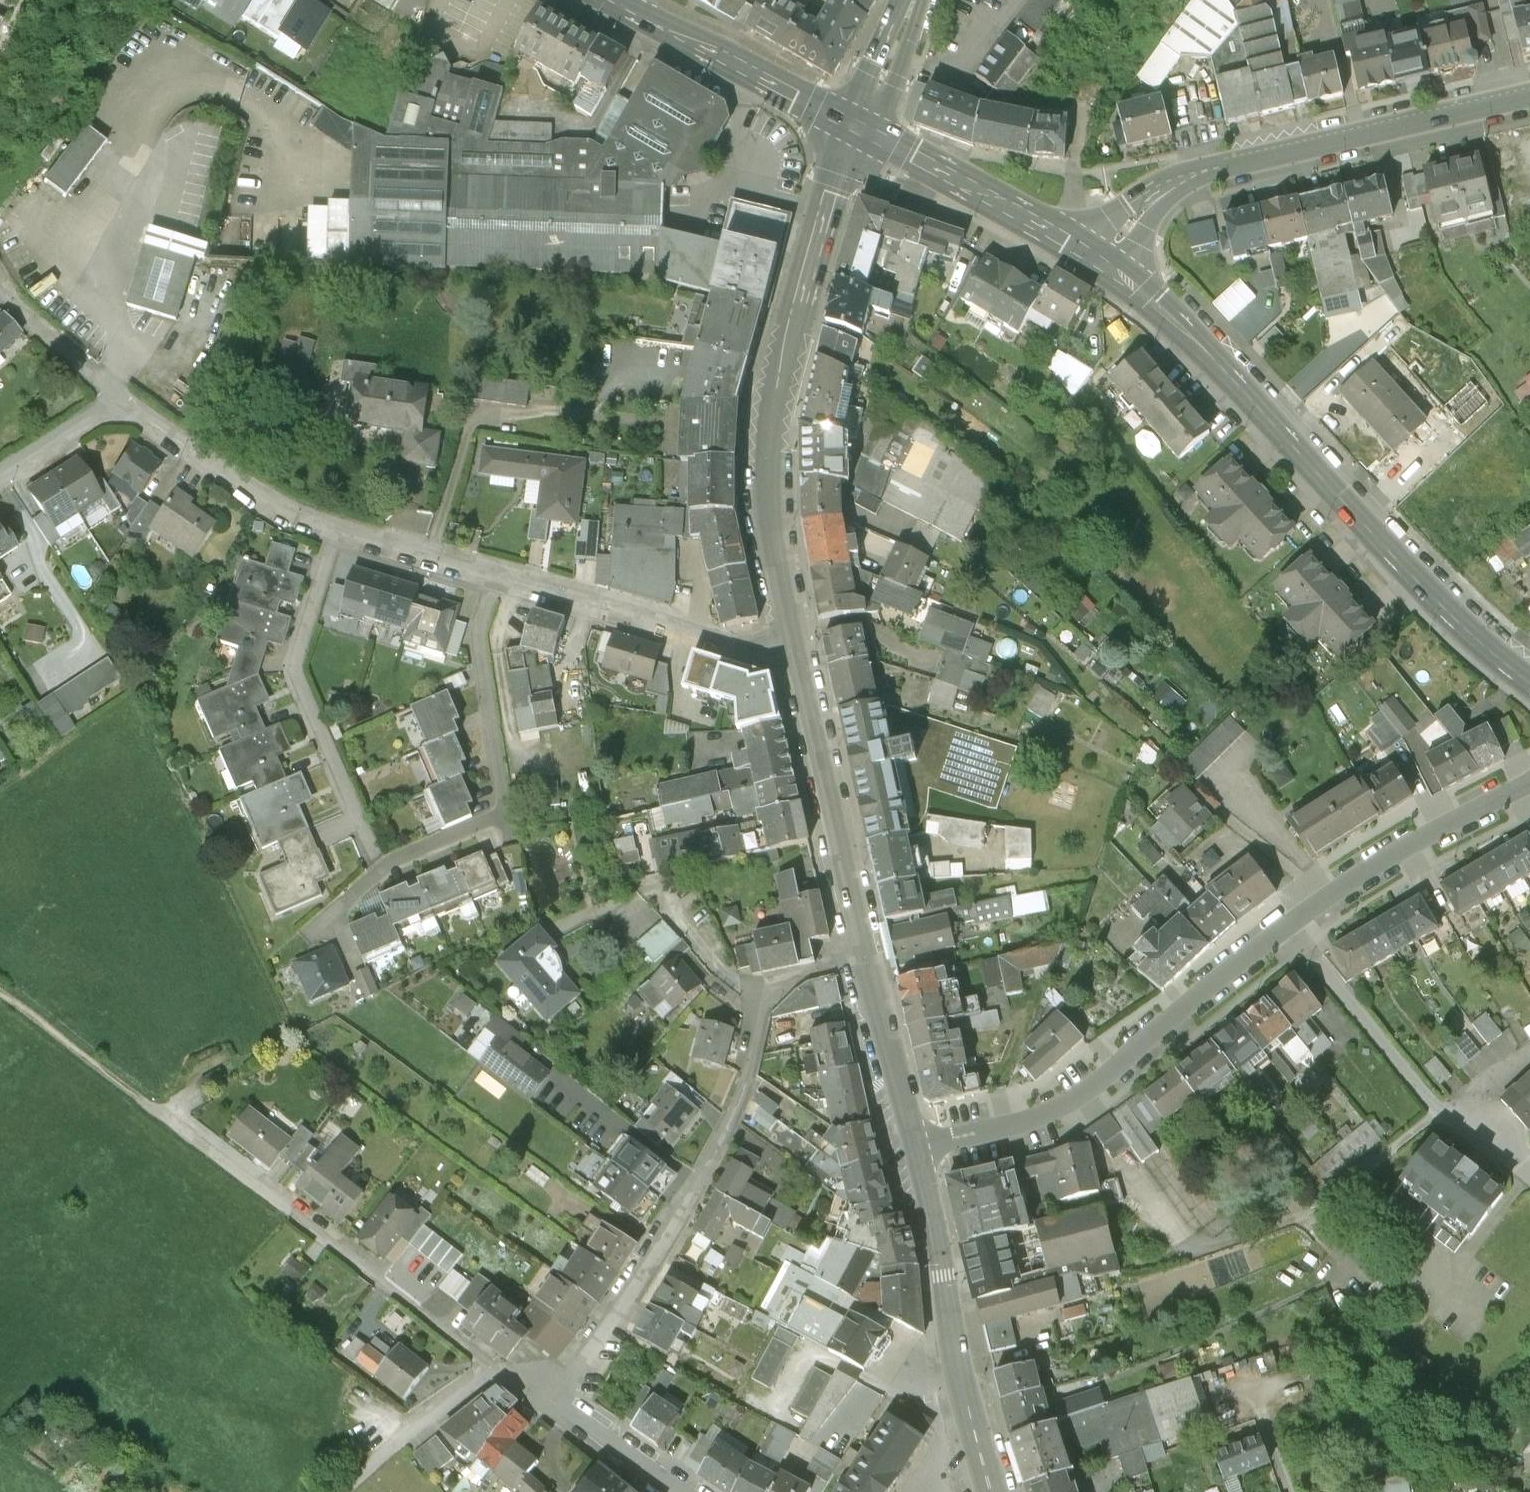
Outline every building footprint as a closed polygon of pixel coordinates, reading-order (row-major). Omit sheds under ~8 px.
[(247,14),(305,52),(329,16),(304,0),(256,0),(247,14)] [(716,10),(722,0),(700,0),(716,10)] [(773,0),(763,0),(754,17),(790,36),(802,16),(773,0)] [(834,0),(832,0),(821,19),(823,20),(819,26),(802,16),(790,36),(783,48),(832,77),(868,20),(834,0)] [(868,20),(879,0),(834,0),(868,20)] [(1018,24),(1027,30),(1017,43),(1027,50),(1064,0),(1036,0),(1018,24)] [(1241,17),(1220,0),(1203,0),(1144,79),(1160,91),(1181,63),(1212,64),(1242,23),(1241,17)] [(1241,17),(1255,0),(1220,0),(1241,17)] [(1288,69),(1275,14),(1264,5),(1257,0),(1255,0),(1241,17),(1242,23),(1255,77),(1288,69)] [(1264,5),(1275,14),(1285,1),(1283,0),(1257,0),(1264,5)] [(1341,31),(1363,25),(1357,0),(1333,0),(1341,31)] [(1512,0),(1498,0),(1502,19),(1514,16),(1515,16),(1515,15),(1512,1),(1512,0)] [(1285,1),(1275,14),(1288,69),(1299,67),(1298,60),(1285,1)] [(599,43),(539,7),(518,43),(516,49),(542,65),(545,61),(552,66),(550,70),(575,85),(581,76),(579,75),(599,43)] [(1483,10),(1472,12),(1480,44),(1491,41),(1483,10)] [(1460,24),(1419,34),(1419,36),(1429,74),(1439,72),(1444,76),(1451,74),(1454,68),(1476,63),(1472,46),(1480,44),(1472,12),(1458,16),(1460,24)] [(1526,13),(1526,12),(1515,15),(1515,16),(1514,16),(1517,27),(1510,29),(1512,38),(1519,37),(1523,52),(1529,51),(1529,12),(1526,13)] [(1242,23),(1212,64),(1217,87),(1255,77),(1242,23)] [(1363,25),(1341,31),(1347,56),(1354,54),(1359,53),(1356,39),(1366,37),(1363,25)] [(1419,36),(1389,44),(1389,46),(1398,82),(1429,74),(1419,36)] [(1017,43),(1009,37),(978,78),(995,91),(1027,50),(1017,43)] [(627,54),(601,38),(599,43),(579,75),(581,76),(592,82),(582,99),(581,98),(575,108),(589,117),(627,54)] [(1359,53),(1354,54),(1363,91),(1398,82),(1389,46),(1359,53)] [(658,280),(713,294),(724,246),(723,240),(661,226),(665,188),(673,186),(680,172),(692,168),(691,158),(699,155),(724,114),(713,104),(652,68),(603,151),(589,143),(563,142),(552,146),(554,127),(496,123),(505,91),(449,75),(451,67),(444,54),(441,55),(423,50),(411,95),(401,92),(387,139),(342,119),(322,106),(309,124),(351,155),(349,201),(327,200),(324,264),(443,268),(443,264),(658,273),(658,280)] [(1037,58),(1027,50),(995,91),(1006,99),(1037,58)] [(1309,107),(1344,99),(1335,58),(1316,62),(1314,57),(1298,60),(1299,67),(1303,83),(1308,103),(1309,107)] [(1303,83),(1299,67),(1288,69),(1255,77),(1264,118),(1294,111),(1293,107),(1308,103),(1303,83)] [(1227,126),(1264,118),(1255,77),(1217,87),(1227,126)] [(983,107),(929,88),(916,124),(975,147),(983,107)] [(1162,100),(1118,111),(1127,150),(1171,139),(1162,100)] [(1034,117),(983,107),(975,147),(1027,157),(1034,117)] [(1068,119),(1034,117),(1027,157),(1064,159),(1068,119)] [(89,131),(47,186),(68,202),(109,147),(89,131)] [(1490,201),(1483,171),(1456,177),(1469,230),(1495,224),(1490,201)] [(1456,177),(1429,183),(1441,237),(1469,230),(1456,177)] [(1385,181),(1345,189),(1354,227),(1357,237),(1365,235),(1380,231),(1378,222),(1394,218),(1385,181)] [(1345,189),(1298,201),(1307,238),(1343,231),(1354,227),(1345,189)] [(1501,198),(1490,201),(1495,224),(1497,231),(1509,229),(1501,198)] [(788,215),(734,200),(723,240),(726,239),(778,253),(788,215)] [(1298,201),(1287,204),(1286,201),(1273,204),(1274,207),(1260,210),(1269,248),(1284,244),(1284,246),(1294,243),(1294,241),(1307,238),(1298,201)] [(861,203),(835,283),(839,284),(867,293),(881,244),(892,212),(861,203)] [(1260,209),(1241,214),(1241,213),(1225,216),(1235,260),(1249,257),(1248,253),(1263,249),(1269,248),(1260,210),(1260,209)] [(928,223),(892,212),(881,244),(903,250),(900,260),(902,262),(922,276),(928,256),(930,252),(920,249),(928,226),(928,223)] [(1218,243),(1213,221),(1189,226),(1194,249),(1218,243)] [(965,238),(928,226),(920,249),(930,252),(928,256),(945,262),(949,251),(959,254),(965,238)] [(1343,231),(1307,238),(1326,321),(1361,313),(1343,231)] [(1365,235),(1357,237),(1362,264),(1400,315),(1410,307),(1402,296),(1405,294),(1387,254),(1380,231),(1365,235)] [(219,252),(160,233),(135,312),(184,327),(204,262),(215,264),(219,252)] [(1269,248),(1263,249),(1262,260),(1268,287),(1278,285),(1277,281),(1271,256),(1269,248)] [(777,261),(740,250),(727,298),(765,309),(777,261)] [(1271,256),(1277,281),(1289,277),(1283,253),(1271,256)] [(997,268),(985,260),(961,299),(989,317),(1015,274),(999,265),(997,268)] [(922,276),(902,262),(893,292),(915,299),(915,297),(922,276)] [(1032,284),(1015,274),(989,317),(1018,334),(1032,311),(1042,295),(1029,288),(1032,284)] [(1090,295),(1055,275),(1042,295),(1032,311),(1067,331),(1090,295)] [(867,293),(839,284),(827,325),(862,335),(863,332),(870,307),(874,313),(890,318),(895,301),(867,293)] [(727,298),(716,294),(714,301),(698,296),(697,300),(693,299),(682,342),(686,343),(685,345),(702,347),(701,349),(750,361),(765,309),(727,298)] [(28,333),(6,307),(0,312),(0,357),(28,333)] [(857,344),(825,330),(817,361),(850,376),(857,344)] [(903,351),(880,334),(863,332),(862,335),(912,372),(916,364),(902,353),(903,351)] [(633,336),(631,360),(670,364),(673,340),(633,336)] [(298,346),(284,343),(276,372),(302,379),(311,344),(300,341),(298,346)] [(701,349),(685,405),(737,405),(750,361),(701,349)] [(1208,433),(1140,354),(1111,379),(1179,458),(1208,433)] [(1094,373),(1067,357),(1063,364),(1056,376),(1073,399),(1094,373)] [(1376,357),(1339,391),(1353,406),(1354,405),(1395,450),(1425,422),(1412,408),(1419,401),(1382,361),(1381,362),(1376,357)] [(1056,376),(1063,364),(1054,358),(1046,370),(1056,376)] [(850,376),(817,361),(800,434),(800,489),(843,490),(851,490),(849,442),(858,442),(864,413),(843,408),(850,376)] [(354,384),(349,424),(404,431),(400,464),(438,469),(442,433),(427,431),(433,388),(375,380),(377,366),(344,362),(342,382),(354,384)] [(473,375),(469,398),(526,407),(530,384),(473,375)] [(1515,393),(1523,406),(1529,401),(1529,375),(1523,379),(1527,385),(1515,393)] [(737,405),(685,405),(681,465),(688,464),(733,463),(737,405)] [(855,505),(878,517),(883,506),(918,523),(905,548),(928,558),(940,534),(962,544),(997,474),(920,431),(914,442),(884,426),(865,459),(854,490),(861,494),(855,505)] [(165,466),(135,445),(113,475),(143,496),(165,466)] [(540,486),(544,457),(487,449),(483,478),(540,486)] [(587,462),(544,457),(540,486),(537,511),(532,511),(529,540),(546,542),(549,520),(578,523),(587,462)] [(1257,488),(1230,459),(1220,467),(1214,467),(1204,476),(1204,482),(1196,490),(1216,512),(1206,521),(1230,547),(1239,538),(1259,560),(1269,551),(1274,551),(1284,542),(1284,537),(1294,529),(1266,498),(1266,495),(1259,488),(1257,488)] [(90,485),(76,462),(52,477),(76,514),(100,499),(90,485)] [(688,464),(687,500),(668,499),(668,508),(668,515),(689,515),(735,517),(733,463),(688,464)] [(76,514),(52,477),(29,492),(43,514),(53,529),(76,514)] [(120,508),(101,478),(90,485),(100,499),(110,514),(120,508)] [(843,490),(800,489),(804,528),(842,521),(843,490)] [(192,502),(179,492),(160,520),(155,526),(197,554),(215,528),(188,509),(192,502)] [(139,498),(126,517),(134,528),(147,510),(150,505),(139,498)] [(668,508),(616,505),(613,548),(666,553),(666,538),(668,515),(668,508)] [(160,520),(147,510),(134,528),(127,538),(140,548),(155,526),(160,520)] [(53,529),(43,514),(33,521),(50,547),(60,541),(53,529)] [(668,515),(666,538),(688,539),(689,515),(668,515)] [(735,517),(689,515),(688,539),(702,539),(710,574),(747,565),(735,517)] [(842,521),(804,528),(813,575),(852,568),(859,571),(856,549),(857,548),(856,540),(846,542),(842,521)] [(1495,554),(1506,570),(1529,553),(1529,528),(1495,554)] [(0,532),(0,561),(19,549),(7,530),(1,533),(0,532)] [(905,548),(899,545),(882,579),(912,591),(928,558),(905,548)] [(666,553),(613,548),(609,586),(671,601),(676,586),(675,553),(666,553)] [(1336,586),(1310,555),(1301,563),(1295,563),(1285,572),(1285,577),(1275,586),(1295,608),(1285,617),(1309,644),(1319,634),(1339,657),(1349,648),(1354,648),(1363,640),(1363,635),(1373,626),(1346,596),(1346,593),(1340,586),(1336,586)] [(309,581),(243,560),(230,601),(281,617),(287,599),(302,604),(309,581)] [(747,565),(710,574),(722,627),(758,618),(747,565)] [(859,571),(852,568),(813,575),(821,623),(879,613),(882,605),(914,618),(914,617),(916,617),(917,615),(915,614),(923,596),(912,592),(912,591),(882,579),(882,580),(859,571)] [(388,581),(355,570),(349,591),(345,604),(369,610),(366,619),(376,622),(388,581)] [(13,596),(0,576),(0,604),(13,596)] [(420,590),(388,581),(376,622),(383,624),(382,627),(408,635),(420,594),(420,590)] [(337,587),(329,612),(342,616),(345,604),(349,591),(337,587)] [(461,606),(420,594),(408,635),(448,647),(449,648),(457,622),(461,606)] [(281,617),(230,601),(217,643),(240,650),(268,658),(275,638),(290,643),(296,622),(281,617)] [(928,607),(920,640),(944,646),(929,703),(953,709),(958,688),(981,694),(995,642),(971,636),(976,619),(928,607)] [(567,621),(535,612),(523,648),(507,652),(508,657),(522,735),(560,729),(550,663),(553,665),(567,621)] [(468,625),(457,622),(449,648),(448,647),(446,655),(458,659),(468,625)] [(854,630),(824,635),(827,650),(831,667),(868,660),(865,647),(862,643),(857,644),(854,630)] [(617,636),(606,633),(600,652),(611,655),(617,636)] [(662,650),(617,636),(611,655),(608,667),(651,681),(653,681),(658,664),(662,650)] [(268,658),(240,650),(227,690),(227,691),(260,676),(262,676),(268,658)] [(723,690),(729,667),(694,657),(688,680),(723,690)] [(106,659),(35,706),(58,740),(74,729),(65,716),(120,680),(106,659)] [(868,660),(831,667),(841,712),(877,704),(868,660)] [(671,667),(658,664),(653,681),(651,681),(648,693),(670,700),(671,692),(671,667)] [(750,674),(729,667),(723,690),(721,691),(733,694),(742,734),(744,733),(782,724),(771,677),(752,681),(750,674)] [(227,691),(212,697),(221,718),(210,722),(218,741),(239,732),(263,722),(255,704),(269,698),(260,676),(227,691)] [(1172,686),(1159,701),(1174,714),(1187,699),(1172,686)] [(1027,712),(1041,720),(1054,697),(1040,689),(1027,712)] [(449,694),(413,710),(429,747),(456,735),(460,734),(455,722),(460,720),(449,694)] [(1414,728),(1391,699),(1378,709),(1380,711),(1402,738),(1414,728)] [(883,709),(882,703),(877,704),(841,712),(869,845),(906,837),(905,835),(910,834),(910,832),(895,764),(916,760),(912,742),(891,746),(883,709)] [(891,707),(883,709),(891,746),(912,742),(916,760),(895,764),(910,832),(915,830),(921,825),(925,819),(927,810),(928,789),(988,809),(997,810),(1017,748),(891,707)] [(1469,737),(1447,708),(1435,718),(1455,744),(1457,743),(1469,737)] [(1382,753),(1402,738),(1380,711),(1369,720),(1374,726),(1366,733),(1382,753)] [(1180,764),(1196,781),(1246,732),(1231,716),(1180,764)] [(1469,737),(1457,743),(1481,772),(1503,761),(1498,750),(1518,740),(1508,717),(1469,737)] [(263,722),(239,732),(244,743),(268,733),(263,722)] [(782,724),(744,733),(749,757),(733,760),(736,772),(719,776),(723,794),(728,793),(757,787),(794,778),(782,724)] [(244,743),(222,752),(238,790),(256,782),(261,793),(288,781),(277,755),(291,749),(282,727),(244,743)] [(467,762),(456,735),(429,747),(425,749),(441,787),(463,777),(468,775),(463,764),(467,762)] [(1481,772),(1457,743),(1455,744),(1427,758),(1443,791),(1481,772)] [(1392,765),(1363,783),(1382,814),(1411,795),(1402,781),(1408,777),(1404,771),(1398,775),(1392,765)] [(261,793),(243,801),(265,850),(279,844),(310,831),(298,803),(312,797),(303,775),(288,781),(261,793)] [(719,776),(657,790),(661,811),(723,797),(723,794),(719,776)] [(1359,776),(1288,822),(1312,859),(1382,814),(1363,783),(1359,776)] [(475,804),(463,777),(441,787),(431,791),(448,830),(475,818),(470,807),(475,804)] [(794,778),(757,787),(728,793),(732,809),(735,818),(760,813),(800,804),(794,778)] [(378,782),(359,795),(365,808),(386,794),(378,782)] [(1175,809),(1152,831),(1171,853),(1183,843),(1184,844),(1211,819),(1184,789),(1169,802),(1175,809)] [(732,809),(728,793),(723,794),(723,797),(661,811),(646,815),(651,838),(670,833),(669,829),(682,826),(683,830),(704,825),(703,819),(714,817),(713,814),(732,809)] [(1161,797),(1148,808),(1156,817),(1169,806),(1161,797)] [(800,804),(760,813),(762,825),(766,825),(768,833),(739,839),(742,857),(808,842),(800,804)] [(742,857),(739,839),(737,829),(709,835),(715,863),(742,857)] [(1005,830),(1007,863),(1032,862),(1031,833),(1005,830)] [(310,831),(279,844),(288,866),(320,852),(310,831)] [(700,833),(648,844),(655,877),(707,866),(700,833)] [(1507,847),(1525,878),(1529,875),(1529,839),(1527,835),(1507,847)] [(1153,863),(1165,854),(1150,836),(1139,846),(1153,863)] [(635,837),(615,842),(621,868),(641,863),(635,837)] [(906,837),(869,845),(879,888),(916,881),(913,871),(930,867),(926,849),(909,852),(906,837)] [(1507,847),(1484,860),(1502,891),(1525,878),(1507,847)] [(288,866),(260,879),(277,919),(322,899),(315,881),(329,874),(320,852),(288,866)] [(458,867),(460,872),(471,897),(474,903),(513,886),(499,855),(486,860),(484,856),(458,867)] [(1250,860),(1206,892),(1209,895),(1235,924),(1276,894),(1250,860)] [(1484,860),(1462,872),(1480,904),(1502,891),(1484,860)] [(919,881),(961,878),(961,869),(949,871),(949,865),(930,867),(913,871),(916,881),(919,881)] [(434,914),(471,897),(460,872),(450,876),(447,870),(420,882),(422,887),(434,914)] [(1462,872),(1440,885),(1458,916),(1480,904),(1462,872)] [(796,873),(778,877),(783,902),(820,894),(818,883),(799,888),(796,873)] [(1235,924),(1209,895),(1193,911),(1189,907),(1188,907),(1161,879),(1153,886),(1163,897),(1183,918),(1181,920),(1207,948),(1235,924)] [(916,881),(879,888),(888,927),(948,913),(958,911),(954,894),(929,899),(930,901),(923,902),(919,881),(916,881)] [(396,930),(434,914),(422,887),(411,892),(409,886),(382,898),(392,919),(396,930)] [(958,911),(948,913),(952,934),(1049,913),(1045,893),(958,911)] [(820,894),(783,902),(789,928),(793,946),(810,942),(830,938),(820,894)] [(1207,948),(1181,920),(1183,918),(1163,897),(1147,911),(1166,931),(1160,938),(1154,932),(1133,951),(1135,953),(1126,963),(1161,991),(1207,948)] [(1419,897),(1398,909),(1417,940),(1437,929),(1433,922),(1438,919),(1432,908),(1427,911),(1419,897)] [(722,912),(725,929),(742,926),(739,909),(722,912)] [(1398,909),(1376,922),(1394,953),(1417,940),(1398,909)] [(948,913),(888,927),(897,970),(917,965),(915,956),(954,947),(952,934),(948,913)] [(396,930),(392,919),(381,924),(378,917),(351,929),(365,962),(403,945),(396,930)] [(681,942),(664,922),(638,944),(655,964),(681,942)] [(1376,922),(1354,935),(1372,966),(1394,953),(1376,922)] [(542,928),(497,964),(549,1027),(584,998),(565,975),(560,980),(545,963),(561,950),(542,928)] [(789,928),(755,936),(757,945),(763,974),(815,963),(810,942),(793,946),(789,928)] [(1354,935),(1333,946),(1351,978),(1372,966),(1354,935)] [(757,945),(736,950),(740,969),(750,967),(752,976),(763,974),(757,945)] [(998,960),(1006,999),(1025,995),(1020,975),(1055,967),(1062,945),(998,960)] [(352,988),(334,947),(294,964),(312,1005),(352,988)] [(702,986),(679,959),(640,993),(654,1010),(667,999),(675,1009),(702,986)] [(899,980),(904,1005),(940,998),(935,973),(899,980)] [(769,1020),(844,1004),(838,974),(808,982),(794,990),(771,1014),(769,1020)] [(1296,977),(1267,1001),(1306,1048),(1317,1039),(1303,1023),(1321,1008),(1296,977)] [(904,1005),(911,1030),(946,1023),(964,1019),(958,994),(940,998),(904,1005)] [(464,996),(458,1007),(471,1014),(477,1004),(464,996)] [(1306,1048),(1267,1001),(1239,1024),(1261,1052),(1267,1048),(1276,1040),(1296,1064),(1310,1053),(1306,1048)] [(1487,1009),(1473,1021),(1489,1041),(1503,1030),(1487,1009)] [(1035,1082),(1084,1038),(1059,1013),(1028,1043),(1028,1049),(1035,1056),(1024,1066),(1035,1082)] [(525,1042),(496,1020),(488,1031),(501,1041),(502,1039),(518,1051),(525,1042)] [(732,1032),(732,1030),(702,1022),(692,1058),(723,1066),(727,1049),(726,1048),(730,1031),(732,1032)] [(911,1030),(915,1052),(962,1043),(960,1033),(948,1036),(946,1023),(911,1030)] [(1239,1024),(1213,1044),(1236,1073),(1261,1052),(1239,1024)] [(857,1067),(847,1026),(812,1034),(822,1076),(857,1067)] [(1466,1030),(1445,1046),(1460,1065),(1481,1048),(1466,1030)] [(518,1051),(502,1039),(501,1041),(483,1065),(530,1101),(549,1076),(518,1051)] [(915,1052),(920,1077),(956,1069),(954,1057),(965,1055),(962,1043),(915,1052)] [(1213,1044),(1179,1071),(1199,1098),(1201,1101),(1236,1073),(1213,1044)] [(870,1125),(857,1067),(822,1076),(836,1133),(870,1125)] [(920,1077),(926,1104),(933,1108),(963,1102),(962,1098),(981,1094),(977,1077),(965,1080),(963,1068),(956,1069),(920,1077)] [(1178,1070),(1145,1094),(1165,1122),(1199,1098),(1179,1071),(1178,1070)] [(1529,1130),(1529,1077),(1504,1101),(1529,1130)] [(642,1121),(673,1146),(700,1112),(669,1087),(642,1121)] [(761,1095),(755,1103),(762,1109),(772,1116),(778,1107),(761,1095)] [(1127,1100),(1088,1124),(1111,1161),(1131,1149),(1137,1159),(1156,1147),(1127,1100)] [(292,1141),(251,1109),(229,1137),(271,1170),(282,1156),(293,1142),(292,1141)] [(762,1109),(754,1119),(770,1132),(779,1122),(772,1116),(762,1109)] [(1336,1146),(1335,1146),(1330,1150),(1342,1167),(1382,1137),(1370,1121),(1336,1146)] [(875,1146),(870,1125),(836,1133),(826,1146),(838,1155),(875,1146)] [(314,1137),(302,1128),(292,1141),(293,1142),(282,1156),(293,1164),(308,1145),(314,1137)] [(358,1201),(335,1183),(359,1151),(343,1139),(320,1169),(316,1166),(299,1189),(326,1209),(325,1211),(341,1224),(358,1201)] [(678,1175),(625,1139),(624,1140),(631,1145),(616,1166),(661,1199),(678,1175)] [(1090,1141),(1069,1145),(1070,1151),(1049,1156),(1053,1175),(1039,1178),(1045,1206),(1101,1194),(1090,1141)] [(1507,1199),(1433,1142),(1398,1186),(1472,1244),(1507,1199)] [(308,1145),(293,1164),(302,1171),(317,1152),(308,1145)] [(879,1164),(875,1146),(838,1155),(826,1146),(820,1155),(842,1173),(879,1164)] [(741,1152),(718,1191),(773,1224),(786,1232),(797,1214),(747,1186),(760,1162),(741,1152)] [(890,1210),(879,1164),(842,1173),(820,1155),(811,1166),(846,1195),(847,1199),(837,1201),(836,1205),(852,1219),(890,1210)] [(1049,1156),(1014,1164),(1018,1183),(1039,1178),(1053,1175),(1049,1156)] [(948,1179),(957,1217),(1023,1202),(1018,1183),(1014,1164),(948,1179)] [(661,1199),(616,1166),(599,1191),(592,1186),(591,1188),(630,1216),(631,1215),(644,1224),(661,1199)] [(773,1224),(718,1191),(680,1259),(699,1270),(731,1216),(735,1224),(763,1241),(773,1224)] [(414,1219),(389,1201),(361,1239),(365,1242),(366,1247),(369,1249),(374,1249),(386,1258),(400,1238),(414,1220),(414,1219)] [(1023,1202),(957,1217),(964,1251),(1031,1234),(1023,1202)] [(890,1210),(852,1219),(836,1205),(830,1223),(843,1227),(839,1240),(849,1244),(848,1248),(877,1257),(881,1267),(916,1259),(909,1234),(905,1234),(903,1223),(894,1225),(890,1210)] [(422,1209),(414,1219),(414,1220),(400,1238),(410,1246),(433,1217),(422,1209)] [(1103,1215),(1031,1234),(1043,1280),(1072,1273),(1115,1261),(1103,1215)] [(638,1247),(605,1225),(586,1254),(618,1277),(638,1247)] [(1031,1234),(964,1251),(978,1302),(1021,1291),(1044,1285),(1043,1280),(1031,1234)] [(786,1262),(855,1301),(857,1295),(877,1257),(848,1248),(834,1243),(828,1240),(821,1253),(810,1247),(805,1256),(789,1247),(781,1261),(785,1264),(786,1262)] [(747,1254),(734,1246),(726,1259),(724,1262),(736,1270),(747,1254)] [(724,1262),(726,1259),(712,1251),(705,1262),(718,1270),(724,1262)] [(618,1277),(586,1254),(576,1268),(565,1260),(555,1274),(558,1277),(599,1306),(618,1277)] [(283,1271),(300,1282),(310,1267),(293,1256),(283,1271)] [(855,1301),(869,1308),(925,1336),(920,1275),(916,1259),(881,1267),(883,1279),(895,1278),(896,1286),(882,1287),(882,1290),(866,1290),(864,1295),(857,1295),(855,1301)] [(1115,1261),(1072,1273),(1078,1296),(1095,1292),(1093,1283),(1119,1277),(1115,1261)] [(769,1319),(865,1370),(888,1334),(863,1320),(869,1308),(855,1301),(786,1262),(785,1264),(762,1308),(772,1313),(769,1319)] [(454,1271),(440,1290),(449,1297),(463,1278),(454,1271)] [(1044,1285),(1021,1291),(1028,1319),(1060,1311),(1058,1306),(1079,1300),(1078,1296),(1072,1273),(1043,1280),(1044,1285)] [(473,1285),(459,1304),(474,1316),(493,1291),(493,1292),(496,1287),(480,1275),(473,1285)] [(558,1277),(536,1306),(556,1322),(575,1336),(597,1305),(599,1306),(558,1277)] [(463,1278),(449,1297),(459,1304),(473,1285),(463,1278)] [(700,1297),(669,1280),(653,1309),(685,1326),(700,1297)] [(493,1292),(493,1291),(474,1316),(474,1317),(463,1332),(472,1339),(476,1334),(509,1360),(528,1339),(529,1338),(514,1326),(523,1315),(493,1292)] [(1021,1291),(978,1302),(984,1330),(1011,1324),(1028,1319),(1021,1291)] [(556,1322),(536,1306),(526,1318),(523,1315),(514,1326),(529,1338),(528,1339),(556,1360),(566,1347),(548,1331),(556,1322)] [(685,1326),(653,1309),(637,1339),(669,1356),(685,1326)] [(1011,1324),(984,1330),(990,1351),(1016,1345),(1011,1324)] [(790,1334),(781,1329),(753,1381),(773,1391),(800,1340),(790,1334)] [(430,1370),(400,1347),(388,1362),(369,1347),(356,1365),(357,1365),(358,1364),(359,1365),(360,1363),(377,1376),(377,1377),(407,1400),(430,1370)] [(1033,1366),(995,1375),(1004,1402),(1040,1392),(1039,1390),(1033,1366)] [(662,1397),(676,1376),(665,1369),(651,1390),(662,1397)] [(811,1445),(856,1383),(838,1374),(835,1380),(816,1369),(792,1412),(810,1421),(801,1439),(811,1445)] [(443,1436),(479,1466),(517,1417),(514,1413),(522,1407),(502,1390),(443,1436)] [(1040,1392),(1004,1402),(1013,1435),(1052,1424),(1058,1423),(1057,1422),(1104,1407),(1099,1393),(1061,1406),(1062,1408),(1052,1411),(1050,1417),(1048,1418),(1040,1392)] [(681,1416),(655,1398),(633,1429),(659,1447),(681,1416)] [(902,1404),(891,1420),(921,1440),(932,1424),(902,1404)] [(479,1466),(495,1478),(519,1448),(533,1429),(517,1417),(479,1466)] [(891,1420),(876,1442),(872,1439),(861,1457),(850,1450),(842,1462),(834,1475),(845,1482),(838,1491),(889,1491),(898,1478),(897,1477),(921,1440),(891,1420)] [(796,1436),(773,1423),(757,1451),(780,1464),(796,1436)] [(1052,1424),(1013,1435),(1027,1486),(1064,1474),(1068,1473),(1052,1424)] [(719,1442),(717,1445),(702,1435),(683,1463),(702,1474),(700,1477),(723,1491),(734,1491),(750,1464),(719,1442)] [(455,1461),(438,1439),(415,1457),(432,1479),(455,1461)] [(1214,1458),(1224,1487),(1226,1486),(1238,1482),(1270,1471),(1260,1442),(1214,1458)] [(519,1448),(495,1478),(513,1491),(522,1491),(542,1466),(519,1448)] [(808,1472),(828,1484),(834,1475),(842,1462),(820,1449),(808,1472)] [(750,1464),(734,1491),(774,1491),(781,1479),(750,1464)] [(600,1466),(577,1491),(631,1491),(632,1490),(600,1466)] [(783,1474),(781,1479),(774,1491),(810,1491),(812,1489),(783,1474)] [(1064,1474),(1027,1486),(1029,1491),(1070,1491),(1064,1474)] [(1372,1483),(1375,1491),(1410,1491),(1406,1474),(1372,1483)] [(533,1480),(523,1491),(547,1491),(533,1480)] [(1226,1486),(1229,1491),(1241,1491),(1238,1482),(1226,1486)]
